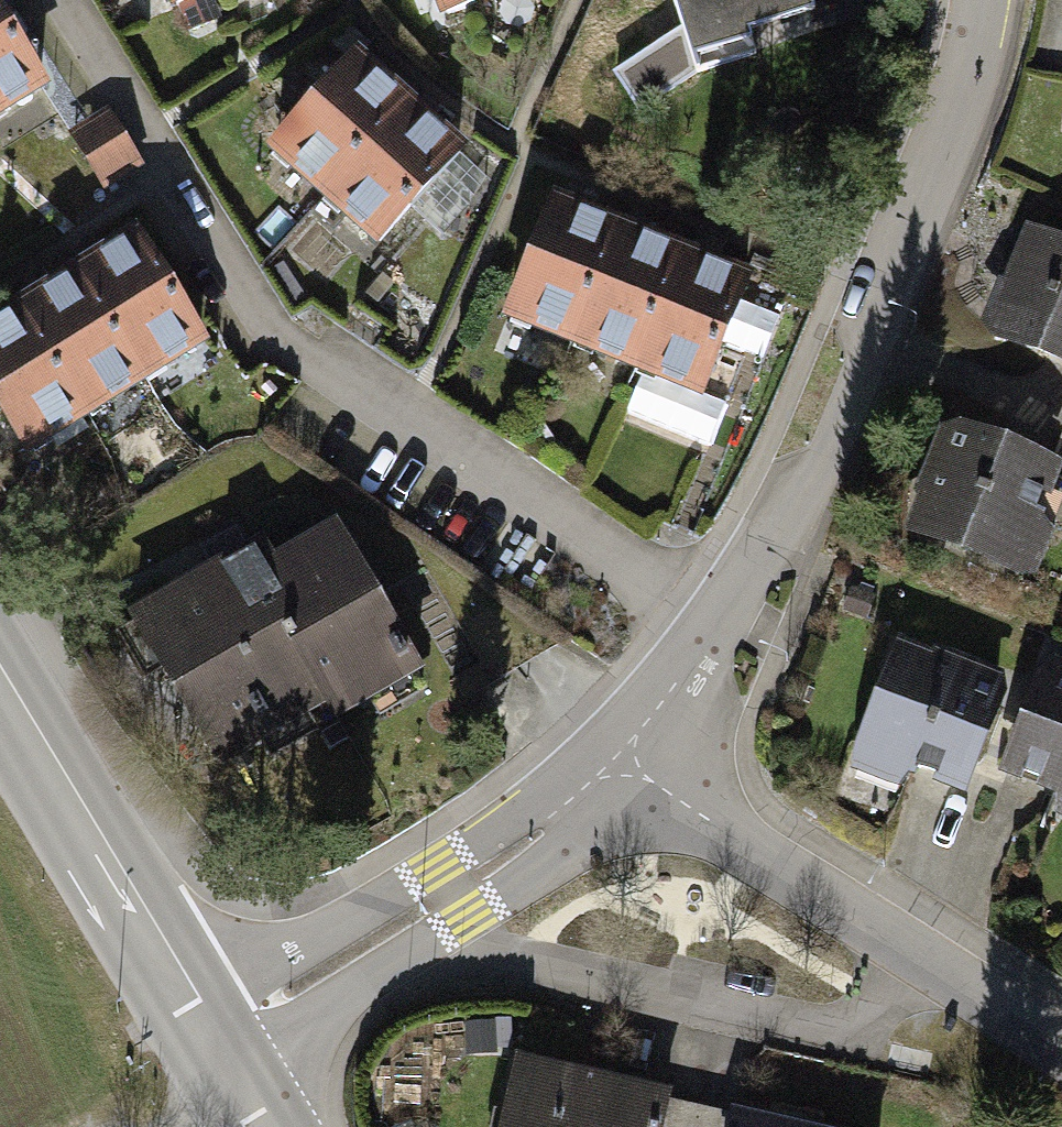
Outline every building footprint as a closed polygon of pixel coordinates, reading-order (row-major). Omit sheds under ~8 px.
[(447,14),(482,0),(442,0),(447,14)] [(682,31),(615,74),(640,110),(695,73),(755,55),(749,32),(815,12),(810,0),(673,0),(682,31)] [(1,106),(39,83),(0,20),(0,104),(1,106)] [(345,71),(285,138),(304,155),(294,165),(327,195),(337,184),(397,117),(406,107),(372,77),(363,87),(345,71)] [(99,106),(63,128),(96,184),(134,162),(99,106)] [(414,132),(397,117),(337,184),(355,200),(345,211),(378,240),(457,152),(423,123),(414,132)] [(613,244),(618,231),(577,214),(571,227),(549,218),(515,302),(537,311),(532,323),(574,340),(579,328),(613,244)] [(105,275),(86,287),(134,363),(153,351),(161,363),(199,339),(136,239),(98,263),(105,275)] [(1033,239),(1016,281),(1004,282),(996,290),(996,302),(1004,311),(996,332),(1061,358),(1061,251),(1033,239)] [(676,269),(681,257),(640,240),(635,252),(613,244),(579,328),(600,336),(595,349),(637,366),(642,353),(676,269)] [(658,374),(700,392),(745,283),(702,265),(697,277),(676,269),(642,353),(663,361),(658,374)] [(47,311),(28,323),(77,400),(96,388),(103,399),(141,375),(134,363),(86,287),(79,275),(40,299),(47,311)] [(18,436),(39,423),(46,434),(84,411),(77,400),(28,323),(21,311),(0,324),(0,408),(18,436)] [(1048,470),(956,434),(939,475),(928,476),(920,485),(920,497),(928,503),(919,526),(1011,562),(1048,470)] [(261,546),(133,620),(213,757),(223,759),(324,700),(334,717),(416,669),(337,535),(304,555),(301,550),(273,567),(261,546)] [(925,662),(904,654),(867,745),(959,782),(996,690),(979,683),(978,684),(953,674),(952,661),(944,655),(933,655),(925,662)] [(1013,768),(1061,787),(1061,680),(1049,675),(1013,768)] [(521,1066),(507,1126),(696,1126),(698,1118),(664,1110),(667,1099),(521,1066)] [(698,1118),(696,1126),(790,1126),(733,1114),(730,1126),(698,1118)]
